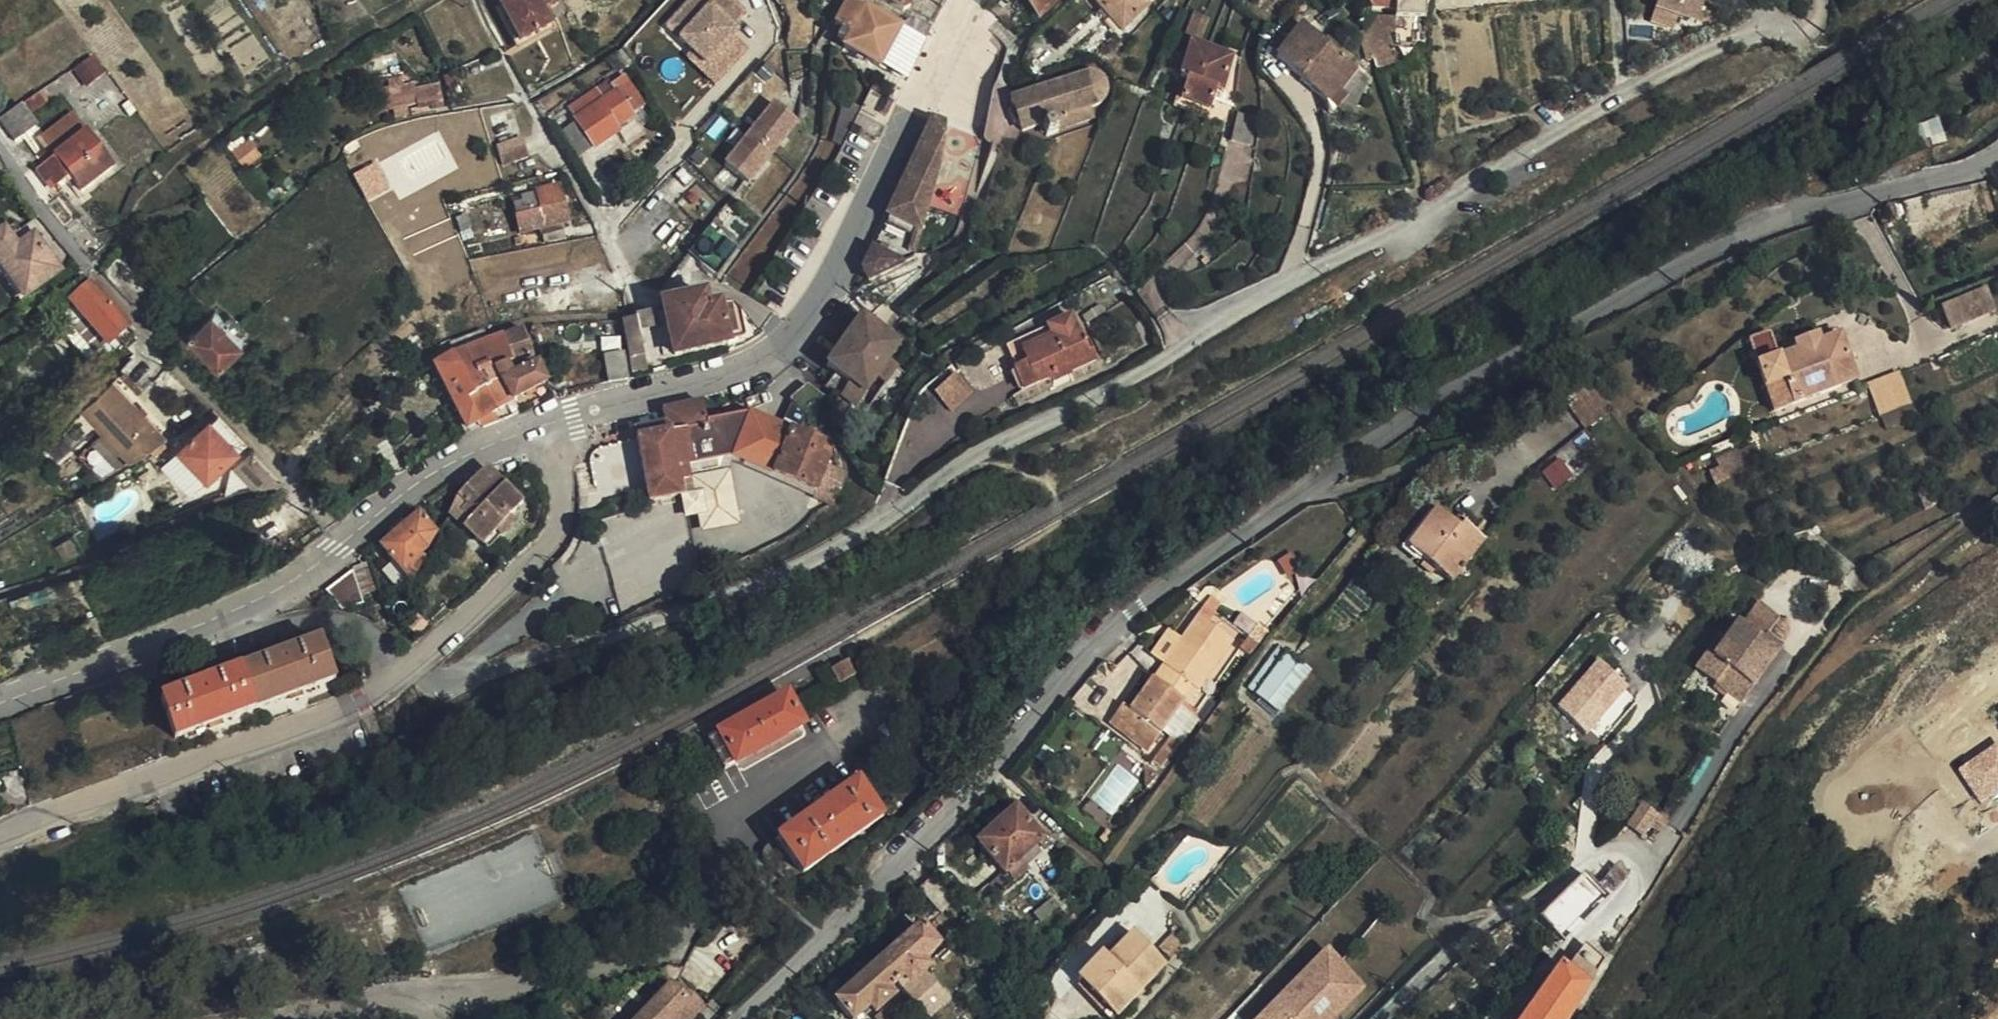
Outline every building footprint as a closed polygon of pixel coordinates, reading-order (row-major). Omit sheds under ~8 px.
[(516,41),(553,21),(545,6),(542,0),(493,0),(516,41)] [(691,52),(705,64),(710,59),(724,71),(744,49),(730,36),(725,32),(730,26),(742,12),(729,0),(712,0),(711,1),(710,0),(688,0),(664,27),(691,52)] [(844,26),(842,31),(850,35),(844,48),(880,65),(900,23),(864,7),(845,0),(840,8),(844,10),(839,23),(844,26)] [(874,2),(900,16),(905,12),(906,12),(911,0),(875,0),(874,2)] [(1033,13),(1052,0),(1024,0),(1033,13)] [(1120,30),(1152,0),(1091,0),(1120,30)] [(1369,9),(1395,10),(1395,0),(1362,0),(1369,9)] [(1425,15),(1425,0),(1395,0),(1395,10),(1395,18),(1419,17),(1425,15)] [(1705,0),(1658,0),(1651,21),(1672,28),(1678,11),(1699,18),(1705,0)] [(1328,46),(1321,41),(1301,25),(1276,58),(1302,79),(1328,46)] [(735,30),(730,26),(725,32),(730,36),(735,30)] [(1181,79),(1186,81),(1214,89),(1216,84),(1211,82),(1219,50),(1191,43),(1181,79)] [(1302,79),(1301,80),(1327,102),(1337,90),(1341,93),(1358,69),(1328,46),(1302,79)] [(1214,89),(1186,81),(1180,103),(1213,111),(1222,76),(1227,77),(1233,54),(1219,50),(1211,82),(1216,84),(1214,89)] [(705,64),(691,52),(686,58),(714,82),(724,71),(710,59),(705,64)] [(96,75),(85,61),(68,74),(79,88),(96,75)] [(1061,136),(1058,125),(1077,118),(1080,129),(1095,124),(1091,113),(1099,109),(1105,105),(1108,98),(1109,92),(1107,87),(1104,81),(1098,77),(1093,76),(1086,76),(1010,104),(1023,136),(1044,129),(1049,141),(1054,139),(1061,136)] [(602,102),(593,87),(563,107),(588,146),(606,136),(603,131),(624,118),(636,111),(615,79),(605,86),(611,96),(602,102)] [(602,82),(593,87),(602,102),(611,96),(605,86),(602,82)] [(428,90),(429,98),(437,97),(439,96),(435,88),(428,90)] [(1337,90),(1327,102),(1337,110),(1347,97),(1341,93),(1337,90)] [(385,96),(388,115),(412,110),(408,91),(385,96)] [(384,116),(388,115),(385,96),(379,97),(384,116)] [(437,97),(429,98),(425,99),(428,114),(439,112),(437,97)] [(835,137),(842,140),(862,103),(848,97),(835,137)] [(772,102),(723,165),(747,183),(796,121),(772,102)] [(16,113),(0,123),(0,140),(7,150),(31,134),(16,113)] [(423,120),(422,113),(405,116),(407,122),(423,120)] [(1232,144),(1249,148),(1255,121),(1237,117),(1232,144)] [(624,118),(609,128),(620,145),(636,136),(624,118)] [(1080,129),(1077,118),(1058,125),(1061,136),(1080,129)] [(50,162),(81,138),(66,120),(36,144),(48,159),(50,162)] [(870,283),(913,260),(936,180),(947,126),(931,122),(924,135),(864,272),(870,283)] [(249,133),(233,143),(246,162),(261,152),(249,133)] [(50,162),(36,173),(30,178),(41,193),(48,186),(54,193),(65,184),(76,198),(108,173),(81,138),(50,162)] [(515,146),(490,154),(496,173),(522,165),(515,146)] [(34,170),(36,173),(50,162),(48,159),(34,170)] [(680,167),(662,187),(675,199),(693,180),(680,167)] [(555,191),(520,201),(521,206),(511,209),(521,237),(565,223),(555,191)] [(31,224),(3,243),(0,239),(0,278),(18,303),(54,276),(39,256),(49,248),(31,224)] [(709,229),(686,258),(715,279),(735,252),(721,242),(723,239),(709,229)] [(566,242),(571,256),(599,246),(594,232),(566,242)] [(1952,330),(1997,310),(1987,284),(1941,304),(1952,330)] [(124,333),(87,292),(67,309),(113,359),(120,352),(112,343),(124,333)] [(661,309),(662,313),(675,362),(738,348),(742,346),(743,342),(738,320),(715,309),(706,311),(703,299),(661,309)] [(838,302),(817,336),(836,347),(857,313),(838,302)] [(212,317),(188,338),(217,370),(240,348),(212,317)] [(851,405),(874,373),(884,357),(897,338),(861,317),(828,366),(839,373),(828,390),(851,405)] [(1075,324),(1051,335),(1054,343),(1013,362),(1019,374),(1018,375),(1028,395),(1055,383),(1070,377),(1071,380),(1099,368),(1091,349),(1087,350),(1075,324)] [(1753,359),(1775,355),(1771,333),(1749,337),(1753,359)] [(1054,343),(1051,335),(1009,353),(1013,362),(1054,343)] [(520,337),(473,353),(482,379),(445,399),(464,436),(476,429),(465,405),(471,399),(485,391),(500,390),(508,383),(504,372),(530,362),(520,337)] [(423,344),(430,357),(431,359),(440,354),(432,339),(423,344)] [(598,350),(606,389),(626,384),(617,345),(598,350)] [(482,379),(473,353),(462,357),(454,360),(433,376),(445,399),(482,379)] [(1767,434),(1852,402),(1833,356),(1813,364),(1809,356),(1785,365),(1788,373),(1749,386),(1767,434)] [(874,373),(885,381),(887,382),(898,366),(895,364),(884,357),(874,373)] [(153,381),(132,358),(120,370),(142,393),(153,381)] [(535,373),(508,383),(500,390),(510,410),(544,391),(535,373)] [(973,390),(958,373),(937,392),(953,409),(973,390)] [(1072,382),(1071,380),(1070,377),(1055,383),(1056,389),(1072,382)] [(97,402),(135,465),(169,443),(129,383),(97,402)] [(827,423),(828,419),(823,404),(814,389),(811,386),(793,398),(797,403),(787,425),(795,427),(798,426),(820,430),(827,423)] [(823,404),(828,419),(834,403),(814,389),(823,404)] [(465,405),(476,429),(510,410),(500,390),(485,391),(471,399),(465,405)] [(1878,431),(1911,418),(1901,395),(1868,408),(1878,431)] [(1029,404),(1024,396),(1017,400),(1023,409),(1029,404)] [(828,445),(789,431),(753,418),(707,428),(703,409),(699,410),(698,408),(662,416),(665,436),(633,443),(646,508),(685,501),(688,501),(685,487),(691,486),(690,484),(721,478),(724,467),(725,465),(735,463),(818,492),(817,498),(838,506),(851,474),(831,467),(834,459),(824,456),(828,445)] [(1578,464),(1604,441),(1575,411),(1550,432),(1578,464)] [(208,427),(180,455),(208,484),(237,457),(208,427)] [(1707,475),(1714,486),(1751,471),(1744,453),(1731,459),(1724,459),(1705,468),(1707,475)] [(234,472),(255,496),(283,489),(251,455),(234,472)] [(1598,488),(1578,464),(1528,507),(1549,530),(1598,488)] [(738,525),(724,467),(721,478),(690,484),(691,486),(685,487),(688,501),(685,501),(689,520),(705,517),(708,532),(738,525)] [(1704,492),(1714,486),(1707,475),(1699,480),(1704,492)] [(480,479),(461,500),(456,506),(465,514),(460,519),(469,528),(463,536),(489,559),(516,530),(510,524),(522,511),(486,477),(483,477),(480,479)] [(1911,498),(1916,505),(1927,500),(1922,492),(1911,498)] [(456,506),(447,523),(463,536),(469,528),(460,519),(465,514),(456,506)] [(382,550),(411,582),(435,536),(418,518),(382,550)] [(1394,583),(1433,613),(1469,569),(1447,551),(1440,558),(1424,544),(1394,583)] [(724,555),(699,568),(701,578),(728,563),(724,555)] [(360,568),(350,572),(357,588),(366,584),(360,568)] [(357,588),(350,572),(326,595),(344,614),(365,603),(357,588)] [(1739,627),(1763,644),(1775,628),(1751,611),(1739,627)] [(1723,674),(1706,692),(1737,715),(1778,656),(1763,644),(1739,627),(1734,635),(1730,633),(1709,662),(1723,674)] [(1687,678),(1706,692),(1723,674),(1709,662),(1730,633),(1723,628),(1687,678)] [(1209,636),(1199,629),(1191,638),(1202,646),(1209,636)] [(1254,659),(1265,644),(1255,634),(1242,650),(1254,659)] [(342,676),(327,636),(163,696),(177,735),(342,676)] [(1169,672),(1157,688),(1187,719),(1221,672),(1188,647),(1169,672)] [(1598,658),(1557,707),(1590,735),(1631,686),(1598,658)] [(842,682),(854,674),(845,660),(833,667),(842,682)] [(1156,663),(1146,678),(1157,688),(1169,672),(1156,663)] [(1234,683),(1241,689),(1250,678),(1243,672),(1234,683)] [(1157,688),(1146,678),(1139,688),(1151,696),(1157,688)] [(1235,720),(1244,727),(1275,687),(1265,678),(1235,720)] [(793,686),(792,683),(715,726),(718,730),(708,736),(726,768),(736,763),(802,725),(811,720),(793,686)] [(1275,687),(1244,727),(1265,743),(1296,702),(1275,687)] [(1157,688),(1151,696),(1140,712),(1137,709),(1126,726),(1114,742),(1108,738),(1097,752),(1134,779),(1156,750),(1169,731),(1175,735),(1187,719),(1157,688)] [(1114,742),(1126,726),(1119,721),(1108,738),(1114,742)] [(802,725),(736,763),(741,771),(807,734),(802,725)] [(1185,744),(1175,735),(1169,731),(1156,750),(1174,761),(1185,744)] [(1167,770),(1157,763),(1138,791),(1147,797),(1167,770)] [(793,876),(806,868),(884,806),(858,773),(772,837),(773,838),(777,842),(771,847),(773,851),(769,855),(793,876)] [(1143,803),(1130,794),(1133,816),(1143,803)] [(1613,825),(1640,846),(1659,823),(1642,809),(1639,812),(1629,805),(1613,825)] [(152,817),(138,821),(142,831),(156,827),(152,817)] [(1032,869),(1004,839),(967,871),(995,903),(1032,869)] [(1100,868),(1093,860),(1083,868),(1091,876),(1100,868)] [(1615,871),(1609,877),(1619,886),(1625,879),(1615,871)] [(1578,882),(1548,908),(1530,926),(1544,939),(1527,961),(1538,970),(1551,953),(1602,907),(1619,886),(1609,877),(1592,896),(1578,882)] [(926,906),(908,923),(928,944),(945,926),(926,906)] [(1185,948),(1173,935),(1158,951),(1170,962),(1185,948)] [(1130,939),(1104,965),(1095,959),(1074,984),(1109,1018),(1116,1018),(1162,970),(1130,939)] [(1322,950),(1286,991),(1258,1018),(1328,1018),(1348,998),(1344,993),(1357,982),(1322,950)] [(719,975),(734,958),(728,953),(711,972),(719,975)] [(909,955),(868,992),(884,1011),(894,1003),(899,1009),(916,994),(911,987),(926,974),(909,955)] [(1559,984),(1580,996),(1598,966),(1581,956),(1559,984)] [(743,985),(719,975),(706,989),(721,1002),(724,1004),(743,985)] [(1580,996),(1559,984),(1551,979),(1522,1018),(1565,1018),(1580,996)] [(721,1002),(706,989),(690,1005),(707,1016),(721,1002)] [(868,992),(838,1018),(875,1018),(884,1011),(868,992)] [(684,1013),(680,1007),(667,996),(646,1018),(679,1018),(684,1013)] [(684,1013),(690,1005),(684,1003),(680,1007),(684,1013)]
